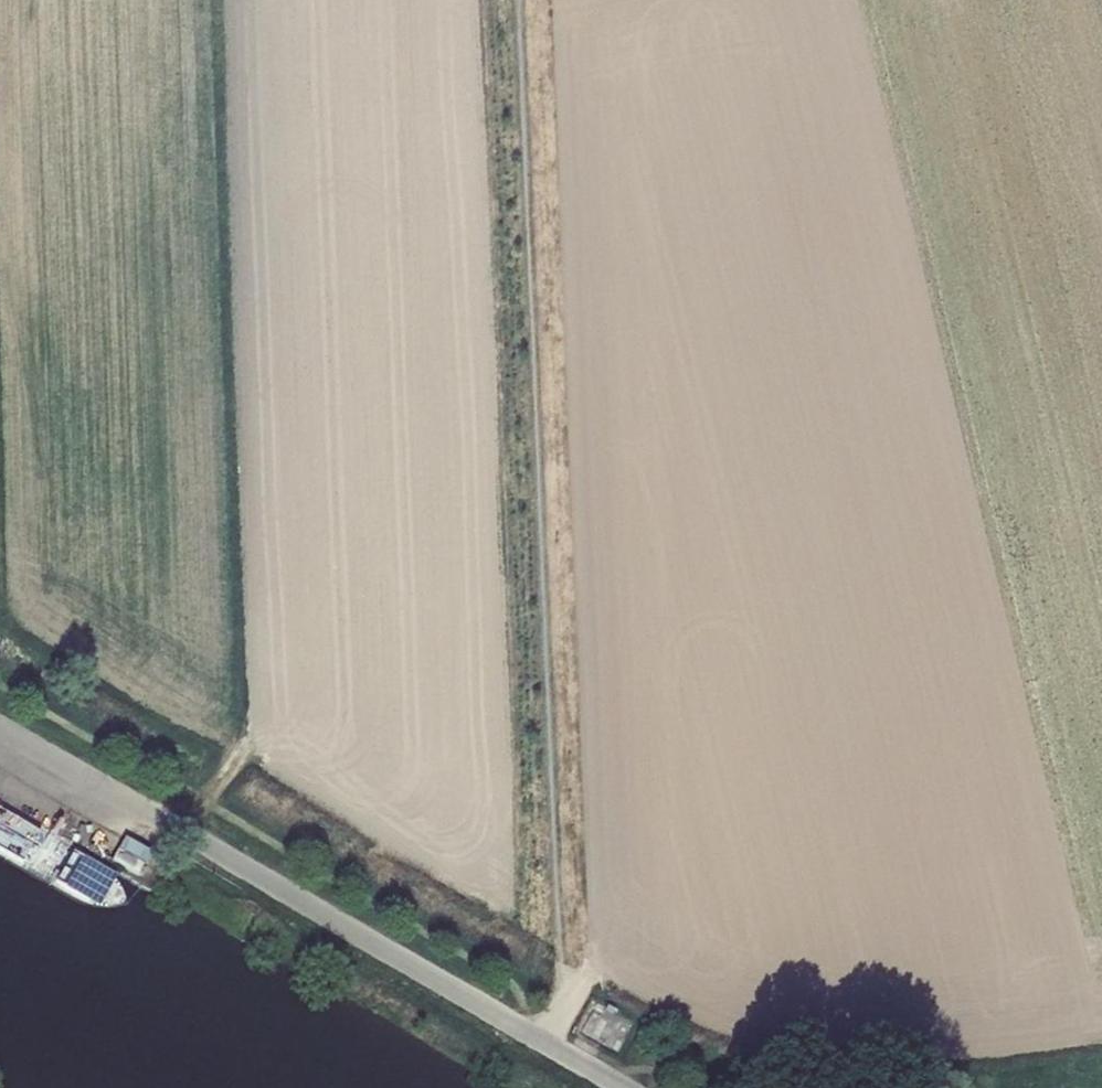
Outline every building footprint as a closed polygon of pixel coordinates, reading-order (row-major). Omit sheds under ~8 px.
[(124,836),(116,854),(143,869),(153,851),(124,836)]
